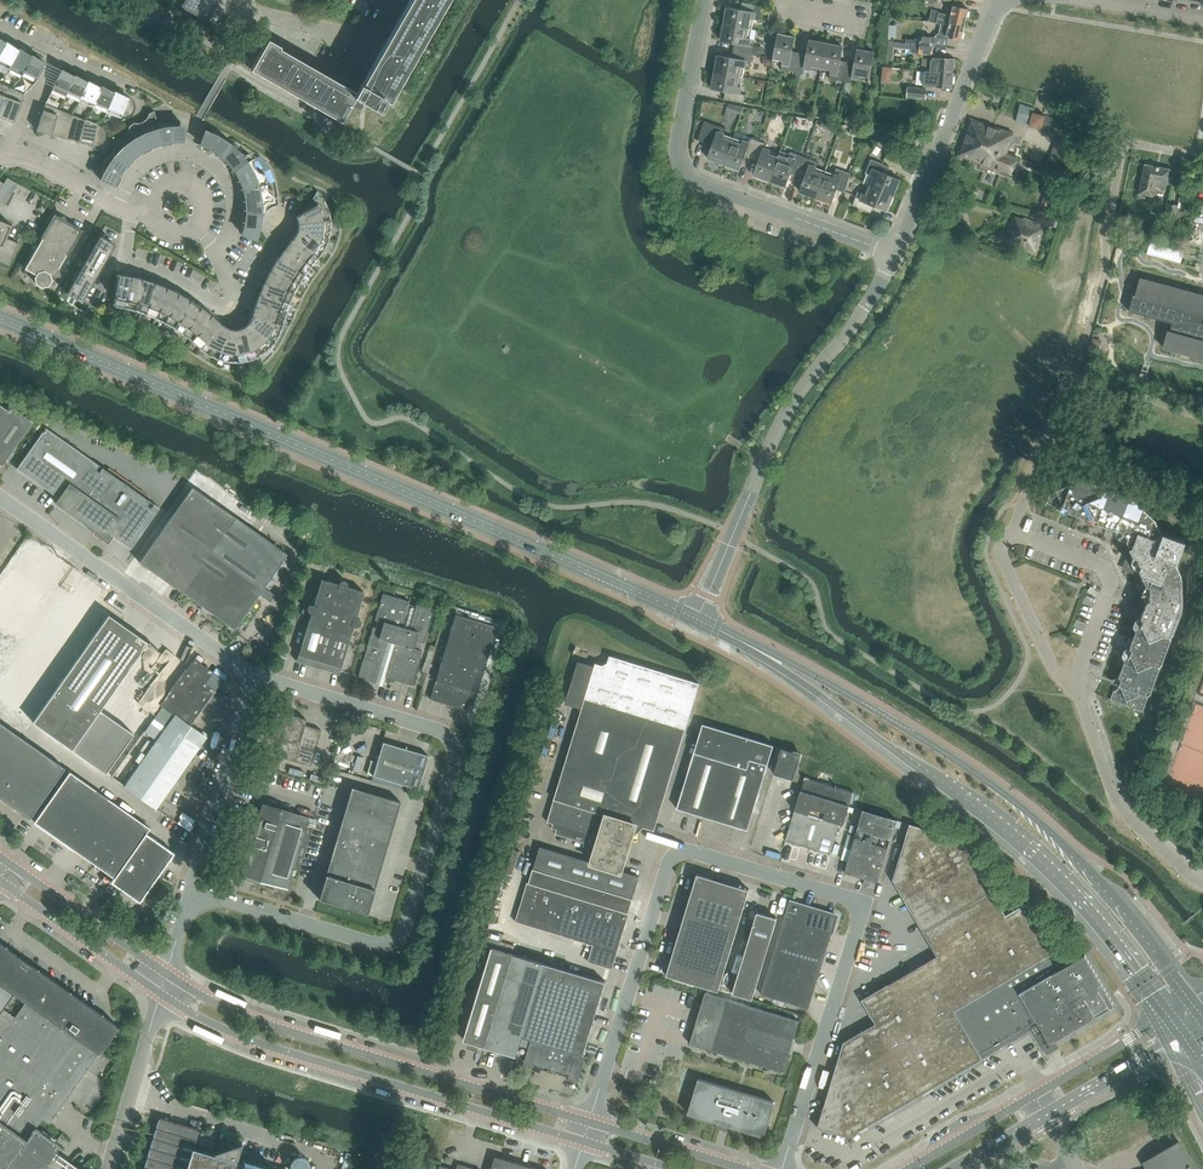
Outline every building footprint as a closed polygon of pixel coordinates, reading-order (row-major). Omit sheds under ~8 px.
[(217,0),(183,0),(181,5),(206,20),(217,0)] [(368,78),(363,75),(353,74),(344,89),(277,51),(279,46),(267,39),(250,69),(340,121),(349,105),(354,97),(365,103),(378,110),(384,99),(388,101),(446,0),(413,0),(368,78)] [(727,7),(724,24),(751,29),(754,13),(760,14),(761,5),(742,2),(740,9),(727,7)] [(932,9),(930,16),(964,24),(968,9),(953,5),(951,15),(946,14),(939,13),(939,11),(932,9)] [(961,39),(964,24),(930,16),(929,21),(939,23),(937,34),(934,37),(920,36),(919,45),(933,46),(947,48),(948,36),(961,39)] [(734,43),(733,50),(752,54),(754,47),(748,46),(751,29),(724,24),(720,41),(734,43)] [(781,69),(795,72),(799,52),(792,51),(794,37),(777,34),(772,62),(782,64),(781,69)] [(804,68),(820,71),(825,43),(809,40),(806,54),(799,52),(795,72),(803,73),(804,68)] [(8,69),(19,49),(6,42),(0,53),(0,64),(8,69)] [(835,80),(843,81),(847,61),(840,60),(842,46),(825,43),(820,71),(836,74),(835,80)] [(933,46),(919,45),(918,54),(932,55),(933,46)] [(8,69),(22,75),(31,56),(19,49),(8,69)] [(847,61),(843,81),(851,83),(852,77),(868,80),(874,53),(857,49),(854,63),(847,61)] [(718,55),(715,72),(742,77),(744,67),(750,68),(752,54),(733,50),(731,57),(718,55)] [(31,56),(22,75),(35,82),(45,62),(31,56)] [(936,66),(935,72),(953,73),(954,59),(936,57),(936,58),(929,57),(928,58),(927,58),(926,62),(928,62),(928,65),(936,66)] [(52,90),(66,96),(74,76),(61,70),(52,90)] [(953,73),(935,72),(926,71),(925,85),(952,88),(953,73)] [(742,77),(715,72),(711,89),(725,91),(723,99),(743,102),(745,94),(739,93),(742,77)] [(66,96),(79,102),(88,81),(74,76),(66,96)] [(79,102),(93,107),(101,87),(88,81),(79,102)] [(11,87),(0,82),(0,116),(11,87)] [(0,116),(0,117),(14,122),(25,94),(11,87),(0,116)] [(93,107),(107,112),(114,92),(101,87),(93,107)] [(926,88),(908,87),(907,96),(925,98),(926,88)] [(114,92),(107,112),(120,117),(123,118),(126,118),(129,117),(131,115),(133,113),(135,110),(135,108),(135,105),(134,102),(133,100),(130,98),(128,97),(114,92)] [(365,103),(354,97),(349,105),(360,111),(365,103)] [(37,130),(51,135),(59,109),(45,103),(37,130)] [(51,135),(65,139),(71,114),(59,109),(51,135)] [(129,129),(128,131),(142,151),(151,146),(162,142),(154,111),(148,113),(148,115),(147,118),(145,119),(143,121),(141,122),(141,121),(140,121),(141,122),(138,123),(136,123),(133,122),(129,126),(129,129)] [(154,111),(162,142),(173,140),(172,124),(157,122),(154,111)] [(65,139),(80,142),(85,119),(71,114),(65,139)] [(85,119),(80,142),(94,146),(97,146),(100,145),(103,143),(105,140),(106,137),(106,133),(105,130),(104,127),(101,125),(85,119)] [(1001,172),(1012,175),(1013,171),(1014,171),(1017,161),(1018,156),(1008,153),(1012,144),(1010,143),(1013,134),(972,119),(959,155),(981,163),(983,168),(998,173),(1001,172)] [(707,158),(723,164),(733,137),(724,134),(726,129),(704,121),(697,140),(712,145),(707,158)] [(111,153),(110,153),(125,166),(133,158),(142,151),(128,131),(128,130),(127,131),(128,131),(127,133),(126,135),(124,137),(122,138),(120,139),(117,139),(113,145),(113,147),(113,150),(112,152),(111,154),(111,153)] [(211,149),(220,154),(230,142),(218,136),(205,130),(200,144),(211,149)] [(744,156),(751,159),(758,140),(750,137),(749,143),(733,137),(723,164),(739,169),(744,156)] [(765,143),(758,140),(751,159),(758,161),(753,174),(769,180),(779,154),(763,148),(765,143)] [(235,145),(230,142),(220,154),(228,162),(235,170),(253,158),(249,154),(246,154),(244,154),(241,153),(240,152),(240,151),(240,150),(239,151),(238,150),(236,147),(235,145)] [(900,158),(903,151),(889,146),(887,152),(900,158)] [(790,173),(797,175),(804,157),(790,152),(788,157),(779,154),(769,180),(785,186),(790,173)] [(125,166),(110,153),(110,154),(111,154),(109,156),(107,157),(105,158),(101,180),(114,185),(119,175),(125,166)] [(799,191),(815,197),(825,171),(816,168),(818,162),(804,157),(797,175),(804,178),(799,191)] [(235,170),(240,180),(244,190),(266,184),(266,182),(267,179),(265,174),(263,174),(260,173),(259,172),(259,171),(258,171),(257,169),(255,167),(255,165),(254,163),(255,160),(253,158),(235,170)] [(893,195),(899,179),(886,174),(889,167),(871,159),(865,173),(870,175),(867,184),(893,195)] [(1139,193),(1153,196),(1156,181),(1168,184),(1171,169),(1145,164),(1139,193)] [(825,171),(815,197),(832,203),(836,190),(844,192),(850,173),(836,168),(834,174),(825,171)] [(5,205),(18,184),(7,178),(4,183),(0,191),(0,201),(5,205)] [(246,201),(247,212),(264,212),(266,203),(274,202),(274,196),(271,195),(269,193),(268,191),(267,189),(266,187),(266,185),(267,185),(267,184),(266,184),(244,190),(246,201)] [(893,195),(867,184),(863,193),(858,191),(852,205),(870,213),(873,206),(886,211),(893,195)] [(296,216),(296,217),(298,223),(331,219),(328,209),(324,200),(318,191),(313,198),(310,203),(305,207),(298,214),(296,216)] [(1177,206),(1167,204),(1163,224),(1173,226),(1177,206)] [(264,212),(247,212),(245,223),(242,234),(256,239),(264,212)] [(58,270),(80,230),(55,216),(23,271),(24,272),(25,269),(36,275),(34,277),(36,284),(42,287),(49,285),(52,279),(51,277),(59,275),(58,270)] [(1025,217),(1024,219),(1015,216),(1014,218),(1013,217),(1005,238),(1007,239),(1007,240),(1014,243),(1014,244),(1036,252),(1046,225),(1025,217)] [(331,219),(298,223),(298,229),(297,229),(328,240),(331,230),(331,219)] [(9,265),(19,243),(6,238),(12,225),(0,220),(0,261),(9,265)] [(294,236),(318,258),(324,249),(328,240),(297,230),(297,231),(294,236)] [(286,246),(311,266),(318,258),(294,236),(286,246)] [(278,257),(305,275),(311,266),(286,246),(278,257)] [(271,268),(299,284),(305,275),(278,257),(271,268)] [(101,268),(86,259),(66,293),(82,302),(96,277),(101,268)] [(265,279),(294,294),(299,284),(271,268),(265,279)] [(113,305),(125,307),(131,276),(118,273),(118,274),(113,305)] [(125,307),(135,310),(144,279),(131,276),(125,307)] [(1129,311),(1172,323),(1170,331),(1168,330),(1164,348),(1202,358),(1202,323),(1202,322),(1202,318),(1202,295),(1141,278),(1136,295),(1133,294),(1129,311)] [(135,310),(145,313),(157,283),(144,279),(135,310)] [(259,291),(289,304),(294,294),(265,279),(259,291)] [(145,313),(155,317),(169,288),(157,283),(145,313)] [(155,317),(165,322),(181,294),(169,288),(155,317)] [(255,304),(286,314),(289,304),(259,291),(255,304)] [(165,322),(175,328),(192,300),(181,294),(165,322)] [(175,328),(184,334),(203,308),(192,300),(175,328)] [(251,316),(283,324),(286,314),(255,304),(251,316)] [(184,334),(192,340),(213,316),(203,308),(184,334)] [(192,340),(200,348),(223,324),(213,316),(192,340)] [(248,322),(274,343),(279,334),(283,324),(251,316),(249,322),(248,322)] [(242,327),(258,356),(266,350),(274,343),(248,322),(248,323),(243,327),(242,327)] [(226,327),(223,324),(200,348),(205,351),(211,355),(218,359),(230,328),(226,327)] [(236,329),(238,362),(248,360),(258,356),(242,327),(242,328),(237,329),(236,329)] [(228,361),(238,362),(236,329),(235,329),(230,328),(218,359),(228,361)] [(1,465),(32,422),(12,408),(9,413),(0,406),(0,464),(1,465)] [(16,469),(58,498),(54,503),(105,539),(109,534),(130,549),(159,508),(45,428),(16,469)] [(1136,631),(1130,646),(1132,650),(1128,659),(1125,661),(1119,676),(1120,679),(1121,680),(1117,689),(1114,690),(1110,699),(1143,711),(1149,696),(1150,694),(1151,693),(1160,669),(1160,668),(1183,605),(1182,578),(1176,563),(1178,562),(1186,540),(1164,532),(1162,533),(1156,518),(1135,499),(1103,487),(1102,485),(1078,476),(1077,477),(1074,476),(1059,470),(1047,503),(1055,506),(1059,505),(1059,504),(1068,508),(1070,512),(1085,518),(1089,516),(1098,519),(1098,520),(1100,523),(1115,529),(1119,527),(1128,536),(1127,540),(1133,554),(1132,559),(1127,570),(1144,577),(1147,584),(1151,586),(1151,599),(1148,601),(1142,616),(1143,620),(1140,629),(1139,629),(1136,631)] [(192,487),(139,562),(234,629),(287,554),(192,487)] [(355,617),(363,592),(320,579),(313,604),(311,604),(309,605),(308,606),(306,608),(307,610),(308,612),(309,613),(310,613),(296,661),(338,674),(352,626),(354,626),(357,625),(358,623),(358,620),(357,618),(355,617)] [(385,677),(411,685),(421,650),(418,650),(420,642),(423,643),(429,625),(403,618),(408,601),(382,593),(374,620),(377,620),(375,628),(372,627),(367,645),(357,678),(375,684),(376,680),(383,682),(385,677)] [(108,614),(32,722),(72,749),(105,773),(133,733),(100,710),(147,642),(146,641),(146,642),(139,637),(139,636),(133,631),(132,632),(121,625),(122,624),(108,614)] [(454,706),(471,711),(476,692),(476,693),(496,627),(454,614),(435,680),(430,699),(446,704),(446,705),(454,708),(454,706)] [(592,862),(622,871),(632,838),(643,827),(655,830),(690,714),(700,683),(610,656),(607,664),(603,666),(595,664),(595,667),(579,662),(566,703),(582,708),(547,822),(553,823),(552,828),(557,830),(556,834),(590,844),(592,835),(599,838),(592,862)] [(277,756),(310,766),(321,730),(304,725),(306,719),(277,711),(270,736),(282,740),(277,756)] [(206,737),(174,714),(123,786),(156,809),(206,737)] [(0,723),(0,798),(29,819),(64,768),(0,723)] [(677,808),(748,830),(774,745),(703,724),(677,808)] [(372,776),(418,789),(428,756),(382,742),(372,776)] [(782,748),(774,773),(794,779),(802,754),(782,748)] [(110,882),(139,902),(174,853),(146,833),(149,828),(69,772),(34,822),(113,878),(110,882)] [(786,840),(784,848),(828,861),(830,854),(831,853),(834,842),(837,833),(841,834),(843,825),(846,816),(849,805),(854,791),(836,786),(836,785),(835,785),(835,786),(805,777),(803,782),(786,840)] [(400,801),(351,787),(318,898),(367,913),(400,801)] [(241,875),(287,889),(309,817),(262,804),(259,815),(258,814),(248,813),(234,859),(243,864),(245,864),(242,873),(241,875)] [(845,872),(878,882),(897,819),(864,810),(845,872)] [(1063,966),(1053,948),(1026,902),(1005,914),(960,839),(910,824),(893,879),(927,937),(889,959),(900,977),(862,1000),(876,1023),(844,1042),(818,1128),(849,1137),(983,1058),(980,1053),(1036,1020),(1050,1043),(1115,1005),(1085,954),(1063,966)] [(633,899),(640,876),(622,871),(592,862),(540,846),(533,869),(633,899)] [(630,913),(629,913),(631,906),(633,899),(533,869),(529,883),(528,882),(516,922),(593,945),(588,961),(613,969),(630,913)] [(750,889),(697,873),(666,975),(719,991),(750,889)] [(761,994),(809,1009),(837,916),(789,901),(761,994)] [(732,993),(752,999),(777,918),(757,912),(732,993)] [(56,1147),(58,1144),(35,1128),(42,1119),(49,1124),(118,1026),(82,1000),(81,1000),(0,943),(0,1168),(41,1168),(56,1147)] [(478,1044),(578,1074),(606,982),(513,954),(513,955),(492,948),(465,1040),(471,1042),(470,1046),(477,1049),(478,1044)] [(690,1044),(784,1072),(799,1021),(705,992),(690,1044)] [(688,1113),(764,1137),(775,1102),(698,1079),(688,1113)] [(620,1093),(634,1097),(636,1089),(623,1085),(620,1093)] [(274,1168),(243,1159),(241,1163),(235,1161),(241,1141),(227,1146),(223,1158),(193,1149),(199,1130),(158,1118),(143,1168),(274,1168)] [(1179,1142),(1143,1162),(1147,1168),(1195,1168),(1179,1142)] [(495,1156),(491,1168),(536,1168),(495,1156)]
